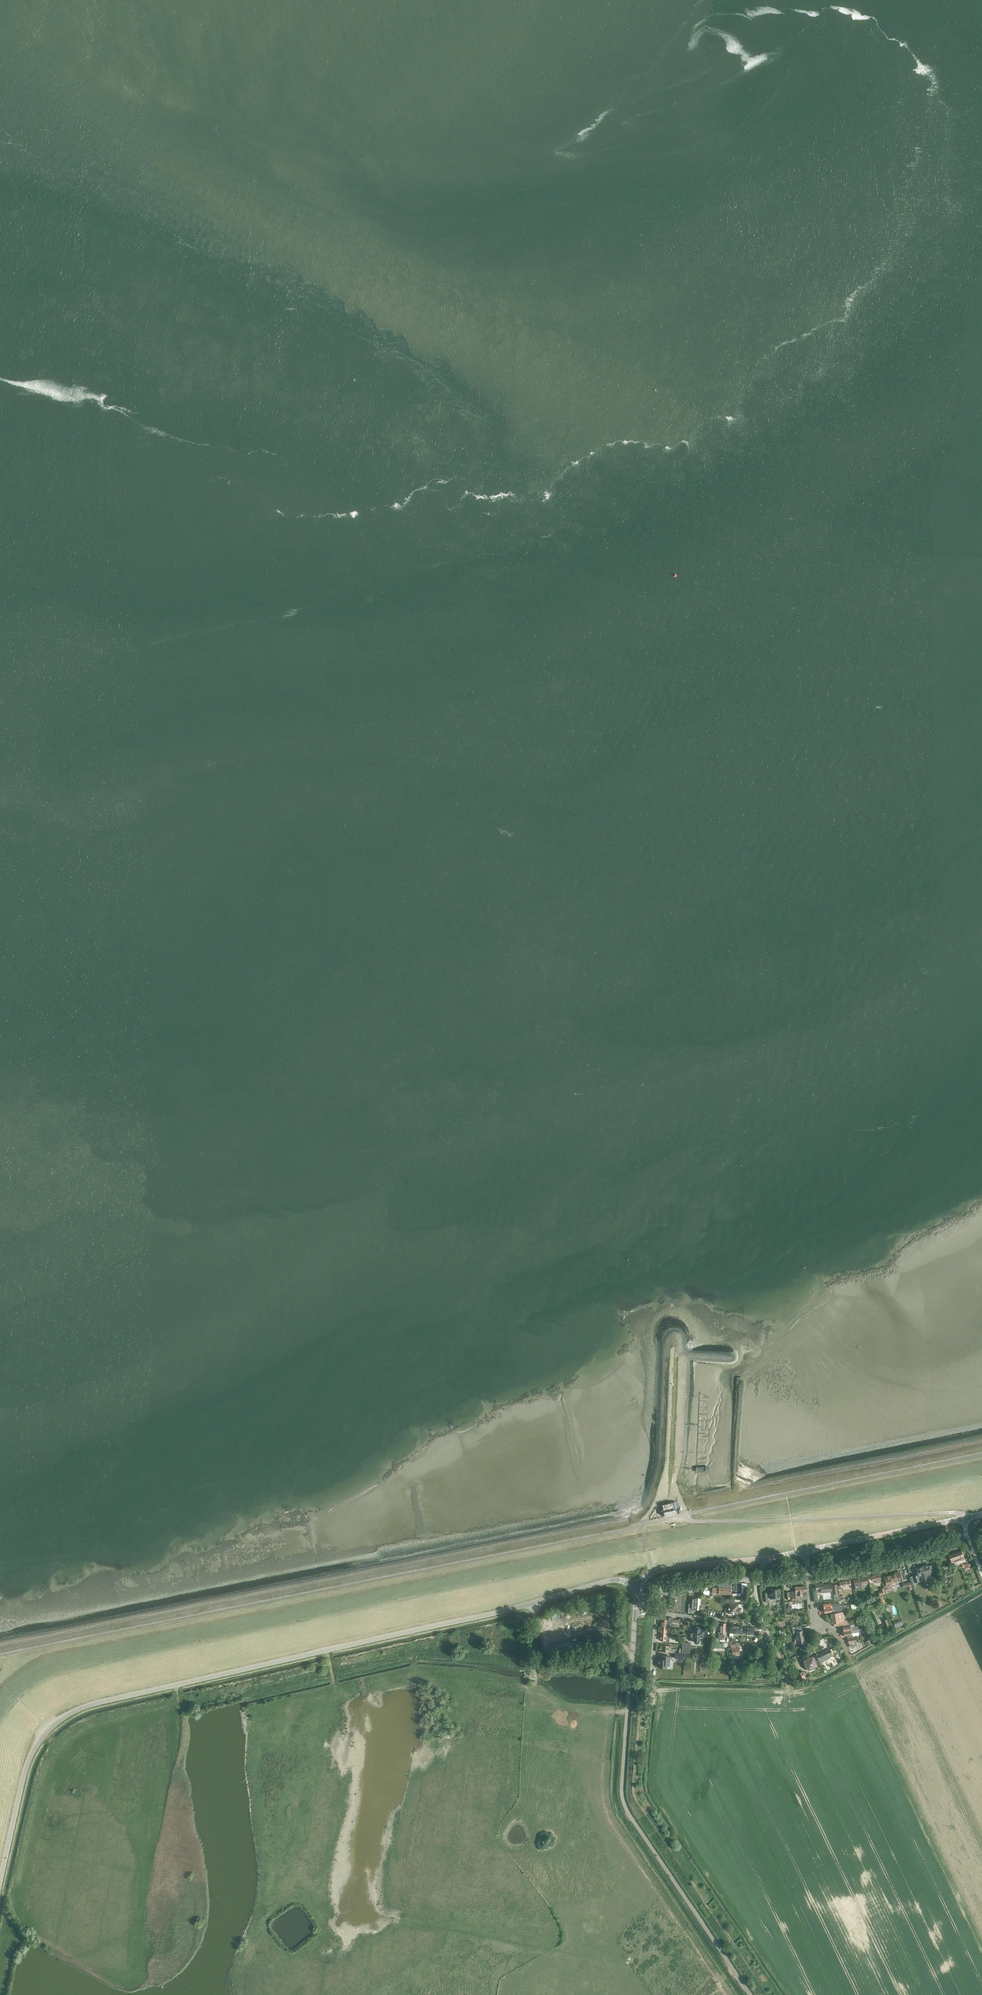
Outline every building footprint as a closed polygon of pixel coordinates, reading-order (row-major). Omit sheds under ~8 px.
[(674,1502),(662,1505),(663,1509),(664,1515),(665,1516),(677,1514),(676,1512),(675,1508),(678,1508),(676,1502),(674,1502)] [(964,1558),(963,1556),(961,1551),(949,1555),(952,1563),(964,1558)] [(928,1573),(931,1573),(937,1571),(934,1561),(922,1564),(923,1566),(916,1568),(918,1575),(913,1576),(915,1582),(930,1578),(928,1573)] [(900,1573),(897,1574),(884,1577),(886,1584),(883,1585),(885,1590),(888,1589),(887,1586),(892,1584),(892,1583),(894,1582),(895,1583),(898,1582),(898,1581),(902,1580),(900,1573)] [(875,1581),(876,1583),(882,1582),(880,1574),(872,1576),(873,1581),(875,1581)] [(868,1583),(867,1578),(853,1580),(854,1585),(855,1590),(859,1589),(858,1584),(864,1583),(864,1584),(865,1584),(868,1583)] [(908,1587),(909,1590),(912,1589),(910,1582),(903,1584),(904,1588),(908,1587)] [(815,1584),(816,1590),(821,1589),(821,1592),(831,1591),(831,1584),(823,1585),(823,1584),(815,1584)] [(791,1591),(792,1600),(799,1600),(798,1596),(807,1595),(806,1586),(795,1587),(795,1591),(791,1591)] [(725,1596),(731,1596),(731,1588),(719,1587),(719,1588),(713,1587),(712,1593),(718,1593),(726,1594),(725,1596)] [(780,1597),(780,1588),(770,1589),(771,1598),(780,1597)] [(692,1597),(692,1609),(697,1610),(698,1604),(700,1605),(701,1598),(692,1597)] [(727,1599),(727,1604),(728,1604),(728,1613),(732,1613),(734,1614),(734,1613),(738,1614),(738,1613),(741,1613),(741,1608),(740,1608),(740,1604),(743,1604),(735,1603),(735,1599),(727,1599)] [(876,1623),(882,1622),(876,1605),(871,1607),(876,1623)] [(831,1613),(832,1623),(834,1623),(834,1627),(848,1625),(847,1620),(845,1620),(843,1611),(831,1613)] [(794,1614),(796,1624),(804,1622),(802,1613),(794,1614)] [(662,1619),(661,1627),(670,1628),(670,1622),(673,1622),(673,1618),(669,1617),(669,1620),(667,1620),(667,1619),(662,1619)] [(730,1633),(741,1633),(742,1626),(730,1625),(730,1633)] [(536,1645),(542,1643),(539,1627),(533,1628),(536,1645)] [(705,1640),(705,1636),(705,1629),(700,1629),(700,1628),(699,1627),(697,1627),(696,1628),(695,1628),(695,1630),(691,1630),(691,1639),(695,1639),(695,1640),(695,1641),(696,1642),(698,1642),(699,1641),(699,1640),(700,1640),(700,1639),(705,1640)] [(796,1633),(797,1643),(805,1642),(803,1630),(802,1630),(802,1628),(793,1629),(793,1633),(796,1633)] [(858,1629),(843,1631),(844,1636),(852,1635),(851,1632),(852,1632),(853,1633),(859,1632),(859,1634),(865,1633),(865,1630),(867,1629),(866,1628),(862,1628),(858,1629)] [(848,1643),(849,1642),(850,1646),(855,1646),(855,1642),(856,1641),(856,1637),(847,1638),(848,1643)] [(765,1643),(760,1646),(763,1654),(769,1651),(765,1643)] [(729,1649),(730,1655),(740,1653),(738,1646),(738,1645),(737,1645),(736,1644),(731,1645),(732,1649),(729,1649)] [(830,1657),(833,1655),(830,1649),(816,1655),(820,1663),(830,1658),(830,1657)] [(669,1665),(670,1665),(672,1664),(672,1662),(671,1660),(670,1660),(670,1656),(662,1656),(661,1659),(659,1659),(658,1667),(667,1668),(667,1665),(669,1665)] [(805,1662),(803,1663),(803,1664),(803,1665),(804,1666),(804,1667),(805,1668),(806,1669),(808,1668),(808,1669),(817,1665),(816,1664),(817,1664),(816,1663),(816,1662),(816,1661),(815,1660),(815,1659),(814,1658),(813,1657),(804,1661),(805,1662)]
